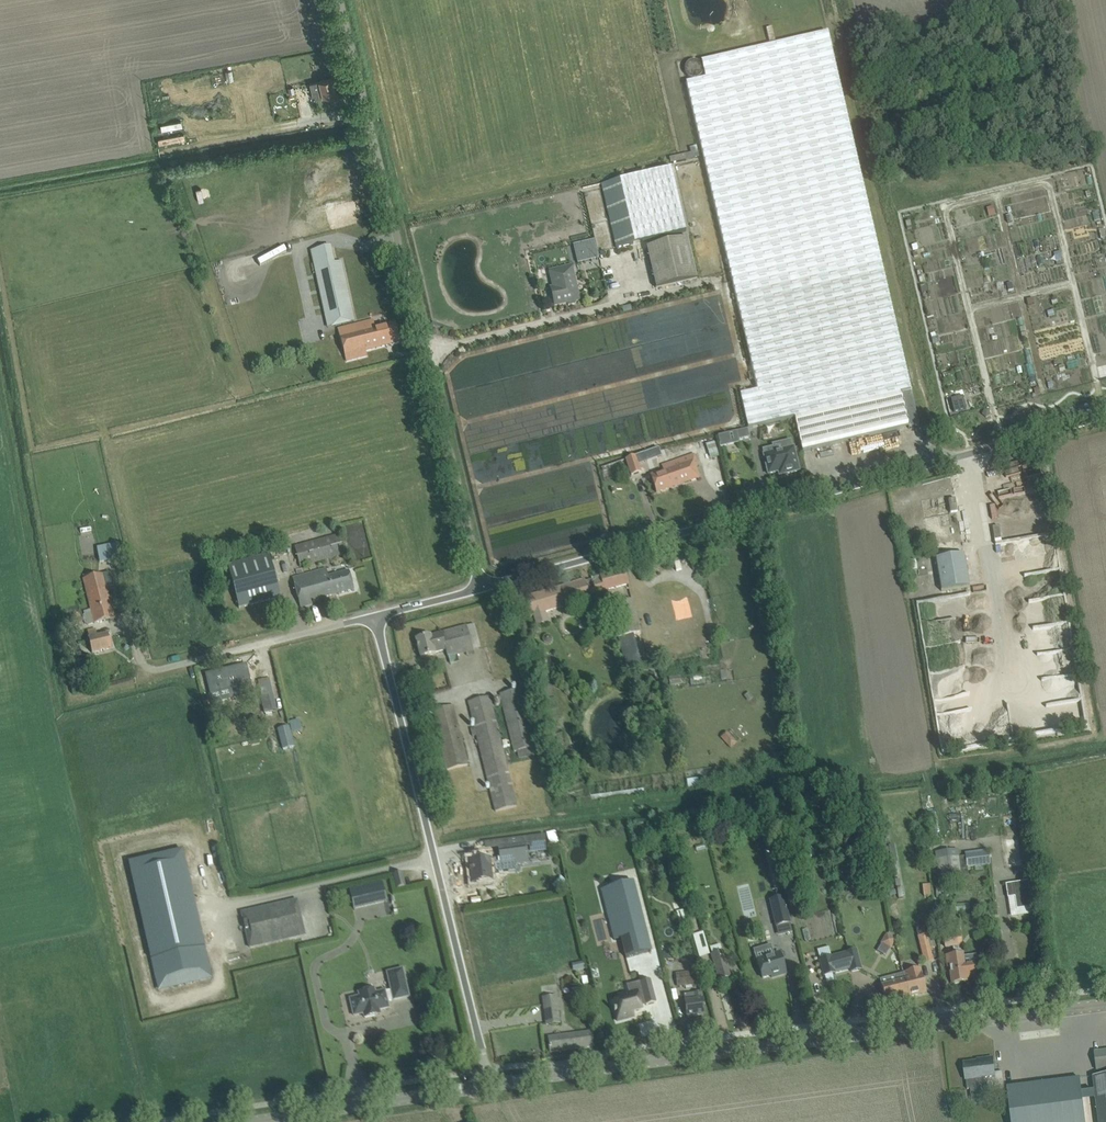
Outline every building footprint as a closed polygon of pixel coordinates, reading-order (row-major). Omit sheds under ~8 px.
[(705,78),(686,83),(730,271),(758,390),(740,395),(748,429),(795,418),(803,453),(919,426),(828,32),(817,34),(701,61),(705,78)] [(336,94),(332,78),(310,83),(310,84),(289,89),(291,101),(297,99),(296,95),(312,91),(314,99),(323,97),(336,94)] [(685,154),(669,158),(671,163),(686,160),(685,154)] [(616,180),(602,183),(617,248),(687,232),(672,167),(616,180)] [(594,240),(574,245),(578,263),(598,258),(594,240)] [(656,288),(697,279),(689,241),(648,250),(656,288)] [(334,263),(331,246),(312,251),(326,314),(352,308),(341,261),(334,263)] [(572,265),(550,270),(555,293),(552,294),(554,306),(567,304),(569,306),(576,304),(577,301),(580,300),(578,293),(575,292),(573,283),(576,281),(572,265)] [(374,320),(363,323),(339,330),(348,362),(368,357),(367,351),(400,342),(395,323),(376,328),(374,320)] [(712,458),(720,456),(717,442),(709,444),(712,458)] [(765,457),(769,474),(785,471),(786,474),(799,471),(794,448),(775,452),(773,447),(763,449),(765,457)] [(657,493),(699,478),(695,467),(698,466),(694,455),(665,465),(666,471),(651,476),(657,493)] [(632,476),(641,473),(635,456),(626,460),(632,476)] [(301,567),(346,555),(340,535),(296,547),(301,567)] [(100,563),(121,559),(119,544),(97,548),(100,563)] [(239,609),(280,598),(269,554),(228,565),(239,609)] [(942,591),(970,586),(964,554),(936,559),(942,591)] [(329,577),(327,569),(293,578),(301,608),(313,605),(312,601),(354,590),(349,571),(329,577)] [(602,580),(604,589),(628,583),(627,580),(624,569),(601,576),(602,580)] [(88,625),(95,624),(115,619),(104,574),(84,579),(91,611),(85,612),(88,625)] [(596,591),(604,589),(602,580),(594,583),(596,591)] [(585,582),(527,597),(529,607),(531,614),(545,610),(589,599),(587,593),(585,582)] [(961,614),(973,612),(971,593),(965,594),(967,608),(960,609),(961,614)] [(611,606),(619,637),(640,632),(632,601),(611,606)] [(431,636),(416,640),(421,658),(436,654),(435,653),(446,650),(448,658),(473,651),(475,650),(468,626),(467,626),(441,633),(442,634),(431,637),(431,636)] [(98,637),(96,629),(88,631),(90,639),(89,639),(93,654),(112,649),(108,635),(98,637)] [(230,677),(229,670),(207,675),(211,693),(233,688),(235,698),(245,696),(239,674),(230,677)] [(670,686),(682,685),(681,676),(669,677),(670,686)] [(260,679),(263,695),(275,693),(272,677),(260,679)] [(536,755),(534,748),(540,746),(526,688),(499,695),(514,753),(517,752),(519,759),(536,755)] [(262,698),(260,698),(264,714),(265,714),(273,712),(272,711),(276,710),(273,695),(262,698)] [(518,807),(490,697),(467,703),(473,724),(470,725),(473,737),(476,736),(495,812),(518,807)] [(447,771),(468,765),(454,706),(432,711),(447,771)] [(291,722),(294,731),(304,729),(301,719),(291,722)] [(730,749),(737,743),(727,732),(721,738),(730,749)] [(688,789),(699,788),(698,779),(687,781),(688,789)] [(552,844),(560,842),(558,831),(550,832),(552,844)] [(500,858),(490,859),(492,866),(495,865),(516,862),(516,866),(529,864),(527,848),(527,844),(527,843),(519,844),(499,847),(500,858)] [(892,864),(897,863),(894,845),(889,847),(892,864)] [(773,849),(766,851),(770,870),(778,868),(773,849)] [(158,992),(213,979),(183,850),(129,863),(158,992)] [(958,850),(935,852),(938,880),(961,878),(959,857),(958,850)] [(967,869),(990,866),(988,850),(965,853),(967,869)] [(492,866),(490,859),(490,858),(479,860),(469,863),(471,872),(473,871),(477,885),(483,883),(483,884),(486,883),(498,879),(495,865),(492,866)] [(778,870),(770,872),(772,878),(774,878),(777,891),(782,889),(778,870)] [(397,889),(405,887),(402,873),(394,875),(397,889)] [(1015,897),(1017,910),(1032,907),(1028,881),(1006,885),(1008,898),(1015,897)] [(652,952),(634,882),(601,890),(608,916),(614,914),(621,939),(626,959),(652,952)] [(354,910),(387,902),(382,883),(349,891),(354,910)] [(937,899),(950,898),(949,884),(936,885),(937,899)] [(694,918),(688,895),(683,896),(689,920),(694,918)] [(776,927),(791,923),(785,896),(769,900),(776,927)] [(250,948),(259,946),(305,935),(297,901),(242,914),(250,948)] [(957,912),(970,911),(970,904),(956,905),(957,912)] [(683,927),(689,925),(685,910),(678,911),(683,927)] [(958,924),(942,926),(942,927),(944,937),(945,948),(953,947),(954,955),(945,956),(946,967),(950,967),(950,973),(952,984),(966,982),(965,979),(976,978),(974,967),(974,964),(964,965),(963,958),(959,935),(958,924)] [(705,931),(694,934),(700,957),(711,955),(705,931)] [(890,950),(897,940),(886,934),(880,944),(890,950)] [(928,938),(927,934),(918,936),(924,964),(933,962),(930,949),(935,948),(933,937),(928,938)] [(876,950),(867,952),(872,979),(881,978),(876,950)] [(850,969),(851,972),(861,970),(856,951),(846,953),(832,957),(831,957),(820,960),(824,976),(836,973),(850,969)] [(720,980),(730,977),(723,952),(712,955),(720,980)] [(766,957),(757,959),(760,968),(763,978),(771,976),(772,978),(786,974),(783,963),(780,953),(766,957)] [(573,972),(585,970),(583,962),(572,965),(573,972)] [(910,997),(926,993),(920,969),(904,973),(910,997)] [(375,990),(363,992),(358,993),(359,998),(351,1000),(354,1016),(364,1014),(365,1018),(376,1016),(380,1015),(380,1014),(379,1011),(389,1008),(387,1002),(409,997),(403,970),(388,973),(392,990),(376,994),(375,990)] [(677,988),(698,985),(697,972),(676,974),(677,988)] [(886,1003),(910,997),(904,973),(880,979),(886,1003)] [(622,995),(624,1000),(612,1003),(617,1022),(629,1018),(627,1014),(641,1010),(639,1003),(645,1002),(646,1005),(655,1003),(649,980),(640,982),(643,990),(622,995)] [(585,999),(588,989),(578,986),(575,996),(585,999)] [(687,1017),(704,1015),(701,992),(692,994),(693,1001),(685,1002),(687,1017)] [(560,1023),(559,1012),(557,997),(543,999),(546,1025),(560,1023)] [(550,1053),(594,1047),(592,1032),(548,1038),(550,1053)] [(1095,1053),(1097,1070),(1098,1070),(1099,1077),(1093,1077),(1099,1121),(1105,1121),(1105,1051),(1095,1053)] [(995,1073),(994,1068),(993,1058),(983,1060),(983,1062),(964,1064),(966,1080),(967,1080),(968,1090),(988,1087),(989,1094),(1005,1091),(1003,1072),(995,1073)] [(1080,1079),(1007,1088),(1012,1121),(1086,1121),(1080,1079)]
